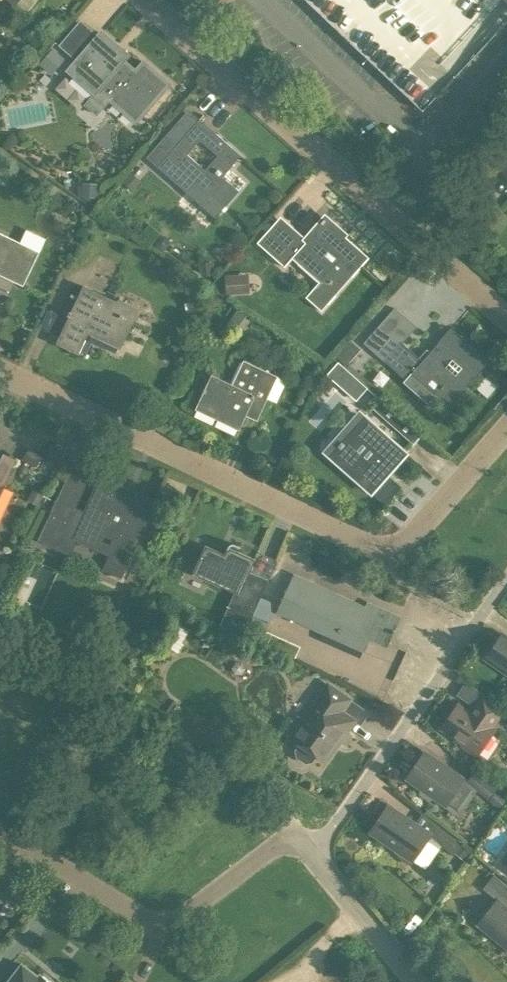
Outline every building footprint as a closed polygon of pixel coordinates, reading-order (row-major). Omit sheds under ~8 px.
[(397,96),(422,119),(506,29),(506,0),(294,0),(397,96)] [(103,33),(98,38),(86,52),(68,36),(60,45),(78,61),(75,64),(76,76),(96,93),(85,105),(97,116),(110,101),(137,124),(171,85),(144,62),(132,75),(120,65),(129,56),(124,51),(117,45),(103,33)] [(53,50),(40,67),(44,71),(50,75),(64,59),(53,50)] [(215,218),(239,191),(222,176),(241,155),(216,133),(188,109),(146,158),(215,218)] [(131,175),(123,184),(132,191),(139,182),(131,175)] [(82,184),(82,197),(97,197),(98,184),(82,184)] [(301,240),(279,220),(258,244),(281,263),(301,240)] [(324,222),(293,259),(319,281),(306,297),(323,311),(369,257),(347,238),(345,240),(324,222)] [(0,274),(25,286),(42,252),(0,231),(0,274)] [(198,264),(200,277),(214,276),(212,262),(198,264)] [(225,277),(226,295),(243,294),(242,276),(225,277)] [(118,300),(117,302),(84,287),(58,345),(79,355),(89,333),(121,348),(139,310),(118,300)] [(396,309),(364,344),(379,356),(405,380),(412,373),(439,397),(449,405),(489,361),(452,328),(422,362),(403,345),(418,329),(396,309)] [(231,322),(240,328),(247,317),(238,311),(231,322)] [(336,358),(345,367),(359,351),(350,342),(336,358)] [(233,428),(240,431),(247,415),(259,421),(279,378),(244,362),(233,387),(212,377),(203,395),(196,410),(233,428)] [(351,374),(338,362),(327,374),(340,386),(351,374)] [(380,398),(371,408),(399,432),(407,422),(380,398)] [(371,493),(406,453),(364,416),(329,456),(371,493)] [(12,460),(0,454),(0,491),(3,485),(1,484),(12,460)] [(94,486),(69,475),(58,501),(57,501),(39,540),(56,548),(73,512),(81,516),(71,539),(80,543),(81,542),(109,555),(102,569),(121,578),(154,505),(97,480),(94,486)] [(36,485),(28,500),(37,505),(45,489),(36,485)] [(206,546),(193,575),(213,584),(234,593),(220,624),(244,635),(259,602),(268,582),(250,573),(256,560),(238,552),(240,548),(232,545),(229,546),(225,554),(206,546)] [(293,576),(277,612),(364,650),(370,638),(388,646),(389,644),(400,618),(381,610),(379,614),(293,576)] [(259,602),(244,635),(269,647),(295,658),(299,647),(278,637),(256,627),(260,617),(265,605),(259,602)] [(191,625),(181,619),(166,648),(172,651),(178,654),(184,643),(182,642),(191,625)] [(487,657),(506,671),(506,637),(503,634),(487,657)] [(68,636),(63,646),(86,657),(91,646),(68,636)] [(295,750),(296,756),(303,760),(306,763),(312,761),(316,756),(326,762),(355,720),(342,711),(350,699),(331,686),(323,698),(325,700),(296,741),(300,744),(295,750)] [(492,729),(504,712),(482,697),(470,715),(457,706),(441,729),(464,745),(462,747),(477,757),(495,731),(492,729)] [(425,753),(407,779),(420,788),(420,796),(429,802),(436,799),(446,806),(458,814),(475,789),(488,800),(496,790),(474,773),(467,782),(425,753)] [(496,792),(489,800),(499,808),(506,800),(496,792)] [(427,868),(443,845),(453,852),(461,842),(442,827),(434,838),(431,836),(388,807),(370,832),(397,850),(395,853),(407,866),(411,860),(413,862),(414,860),(427,868)] [(461,845),(455,853),(464,860),(471,852),(461,845)] [(506,905),(506,903),(506,886),(494,875),(482,889),(497,902),(478,925),(506,949),(506,906),(506,905)] [(43,977),(40,975),(39,977),(33,973),(22,964),(7,981),(49,981),(43,977)]
